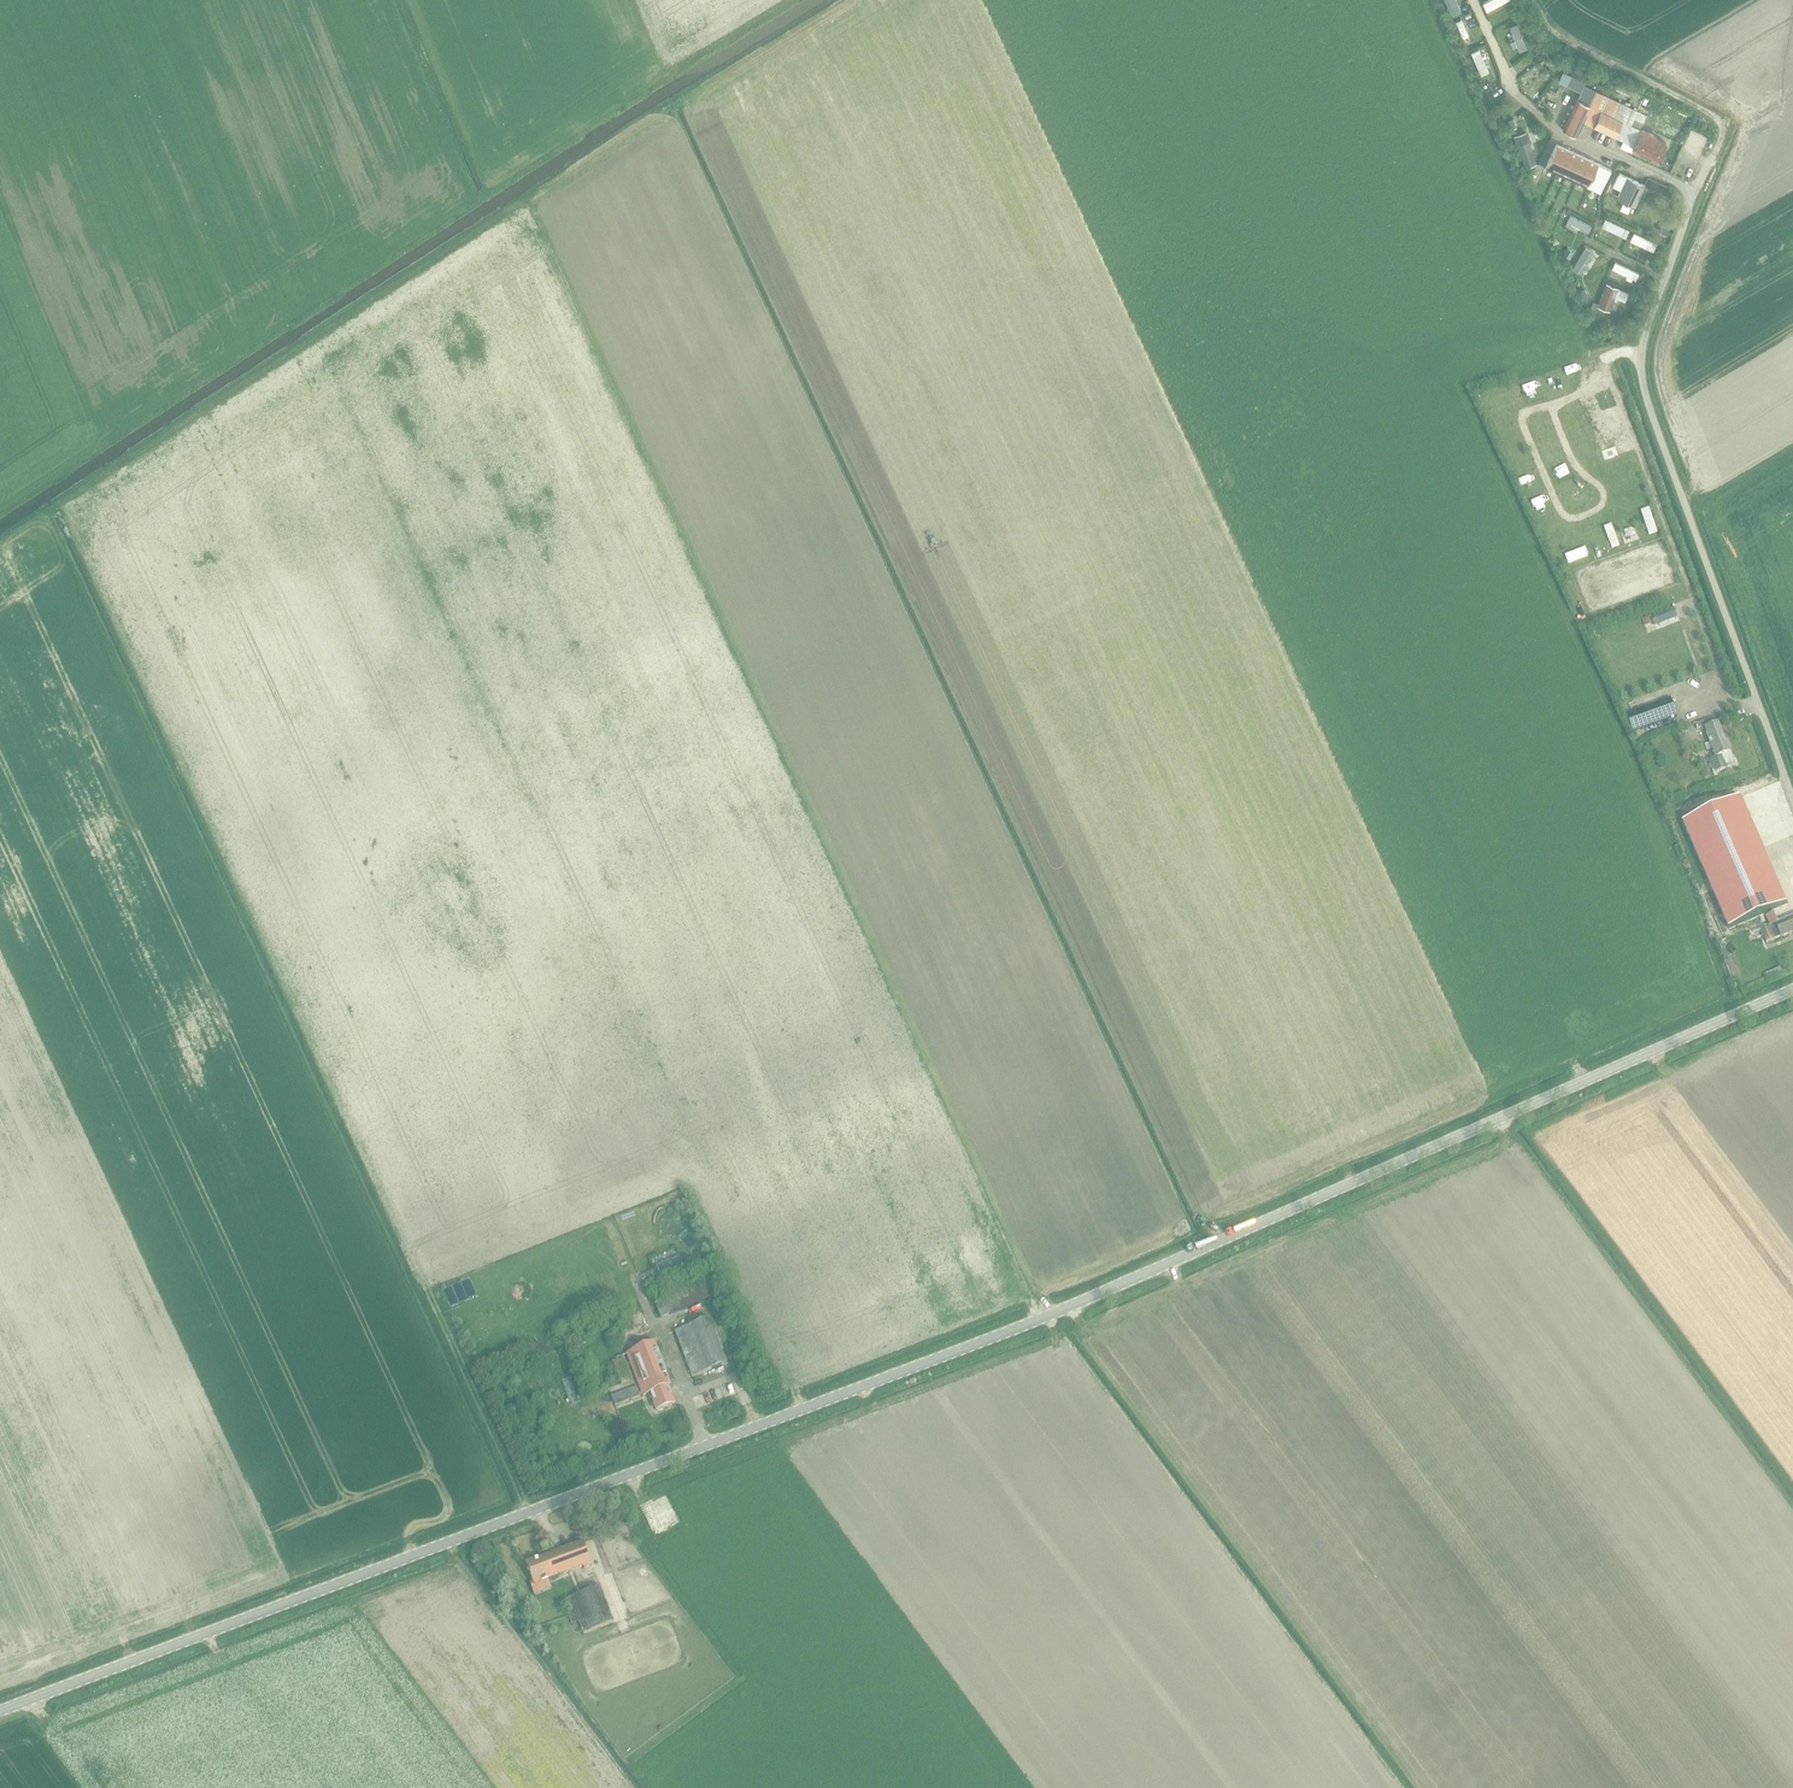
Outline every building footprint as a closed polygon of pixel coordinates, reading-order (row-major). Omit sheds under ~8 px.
[(1450,11),(1457,8),(1454,0),(1445,0),(1450,11)] [(1482,3),(1486,11),(1507,0),(1488,0),(1482,3)] [(1458,13),(1452,16),(1459,34),(1466,31),(1458,13)] [(1519,29),(1526,26),(1522,14),(1515,17),(1519,29)] [(1516,23),(1509,26),(1519,51),(1526,48),(1516,23)] [(1478,49),(1471,52),(1481,75),(1488,72),(1478,49)] [(1535,66),(1518,80),(1523,87),(1541,73),(1535,66)] [(1657,136),(1631,124),(1637,110),(1583,85),(1584,83),(1570,76),(1566,85),(1580,92),(1563,127),(1577,134),(1583,121),(1623,140),(1619,147),(1630,152),(1632,147),(1659,159),(1666,143),(1655,138),(1657,136)] [(1526,131),(1513,135),(1524,167),(1536,163),(1526,131)] [(1546,166),(1600,192),(1611,168),(1557,142),(1546,166)] [(1641,193),(1644,194),(1647,188),(1644,187),(1645,185),(1619,173),(1613,185),(1621,189),(1617,197),(1635,205),(1641,193)] [(1591,226),(1570,215),(1567,221),(1588,232),(1591,226)] [(1605,218),(1602,225),(1621,234),(1624,227),(1605,218)] [(1657,242),(1634,232),(1630,239),(1653,249),(1657,242)] [(1593,251),(1585,247),(1572,269),(1580,273),(1593,251)] [(1615,261),(1612,268),(1636,278),(1639,272),(1615,261)] [(1607,282),(1597,305),(1610,310),(1614,298),(1617,299),(1618,297),(1625,300),(1628,291),(1607,282)] [(1674,607),(1652,616),(1655,625),(1678,616),(1674,607)] [(1671,698),(1626,714),(1633,731),(1677,715),(1671,698)] [(1718,724),(1717,725),(1712,710),(1691,718),(1695,730),(1701,727),(1702,730),(1704,729),(1710,743),(1712,750),(1715,757),(1711,759),(1716,772),(1735,765),(1727,742),(1725,743),(1718,724)] [(1712,750),(1710,743),(1704,746),(1706,752),(1712,750)] [(1741,797),(1683,822),(1729,929),(1787,904),(1741,797)] [(1760,930),(1766,943),(1772,940),(1792,932),(1792,916),(1787,918),(1778,922),(1778,921),(1777,921),(1774,913),(1766,916),(1770,926),(1760,930)] [(653,1301),(658,1315),(714,1295),(708,1278),(680,1289),(680,1290),(653,1301)] [(598,1289),(582,1293),(585,1302),(600,1297),(598,1289)] [(675,1331),(692,1377),(726,1364),(708,1318),(675,1331)] [(656,1410),(674,1403),(667,1386),(670,1385),(654,1344),(627,1353),(643,1395),(650,1392),(656,1410)] [(611,1396),(615,1406),(640,1396),(636,1386),(611,1396)] [(593,1522),(597,1532),(608,1528),(604,1518),(593,1522)] [(583,1566),(584,1569),(592,1566),(582,1541),(525,1563),(533,1585),(583,1566)] [(578,1622),(580,1629),(610,1618),(607,1611),(609,1610),(600,1587),(563,1600),(572,1624),(578,1622)]
